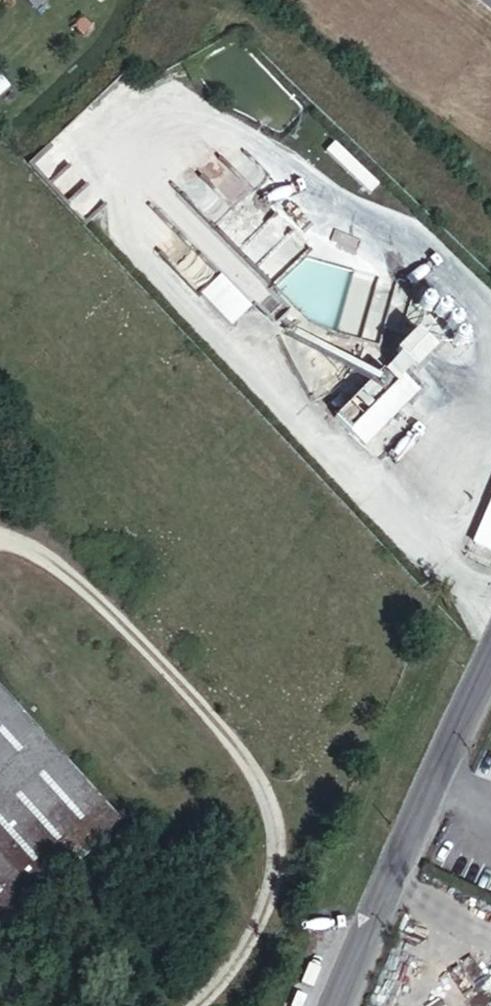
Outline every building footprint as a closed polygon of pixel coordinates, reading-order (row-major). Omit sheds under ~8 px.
[(220,281),(201,298),(230,329),(249,312),(220,281)] [(416,395),(400,379),(402,377),(390,366),(380,377),(378,375),(333,421),(362,450),(416,395)] [(490,556),(490,522),(485,520),(473,548),(490,556)] [(0,701),(0,912),(105,815),(0,701)] [(481,1005),(490,1005),(490,982),(481,1005)]
